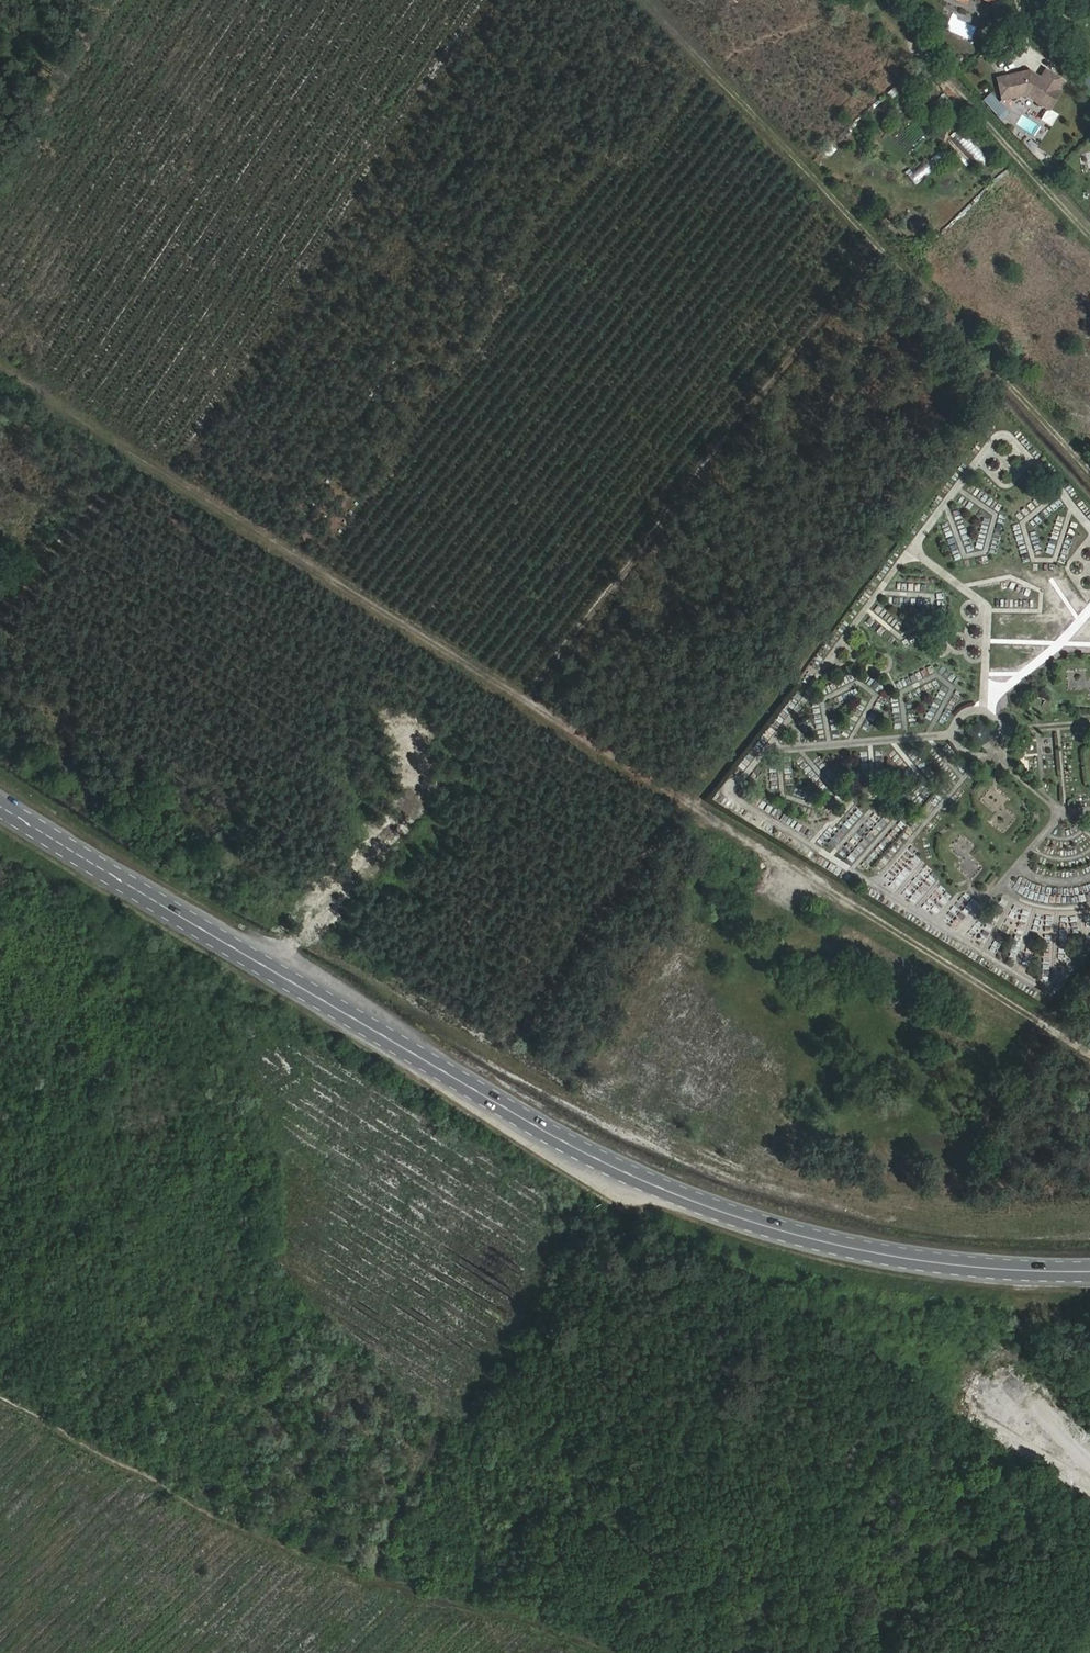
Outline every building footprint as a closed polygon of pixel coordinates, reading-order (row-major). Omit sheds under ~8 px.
[(998,82),(1003,102),(1025,96),(1049,111),(1060,93),(1058,91),(1063,82),(1046,71),(1040,81),(1029,74),(998,82)] [(1088,87),(1089,85),(1089,75),(1088,74),(1081,80),(1088,87)] [(983,100),(993,110),(999,104),(990,94),(983,100)] [(993,110),(998,116),(1004,110),(999,104),(993,110)] [(981,165),(988,158),(960,130),(953,137),(981,165)] [(917,184),(947,157),(941,149),(911,177),(917,184)] [(909,618),(913,625),(925,619),(922,612),(909,618)] [(965,731),(978,748),(993,737),(980,720),(965,731)] [(946,743),(941,752),(950,757),(955,748),(946,743)] [(867,752),(861,753),(862,771),(869,770),(867,752)]
